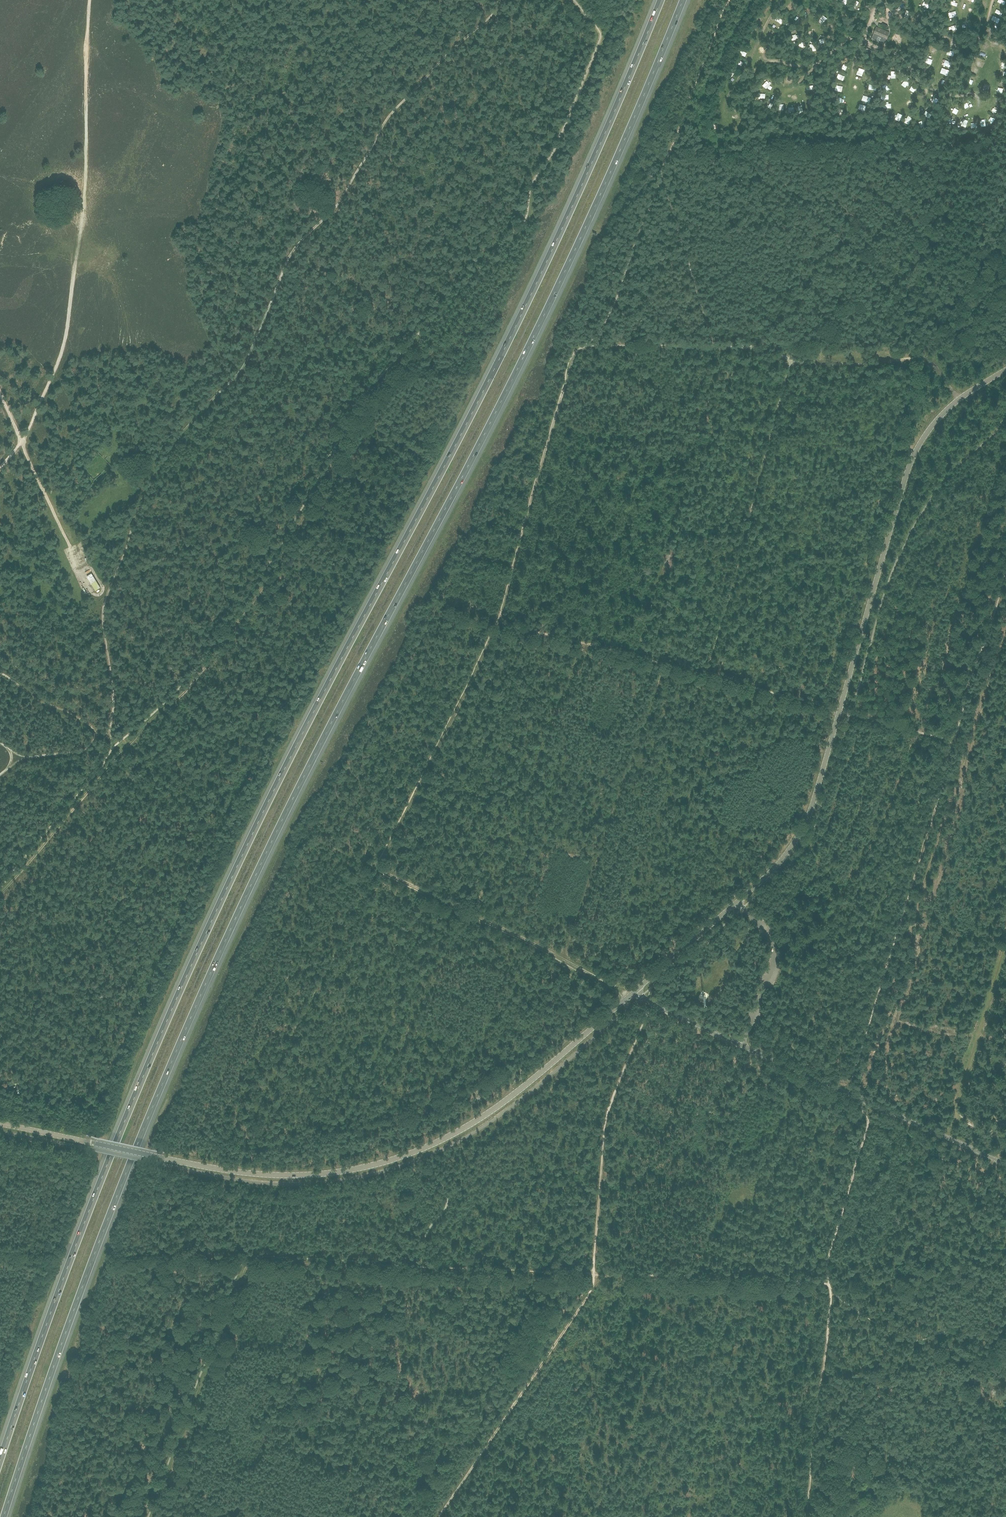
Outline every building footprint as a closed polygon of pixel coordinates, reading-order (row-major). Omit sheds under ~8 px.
[(871,39),(884,44),(889,32),(876,26),(871,39)] [(974,73),(972,78),(979,81),(981,76),(974,73)] [(771,84),(775,79),(771,75),(766,80),(771,84)] [(842,80),(840,80),(839,86),(847,86),(848,81),(846,80),(847,77),(843,77),(842,80)] [(893,87),(896,83),(890,77),(886,81),(893,87)] [(93,570),(88,572),(92,579),(97,577),(93,570)]
